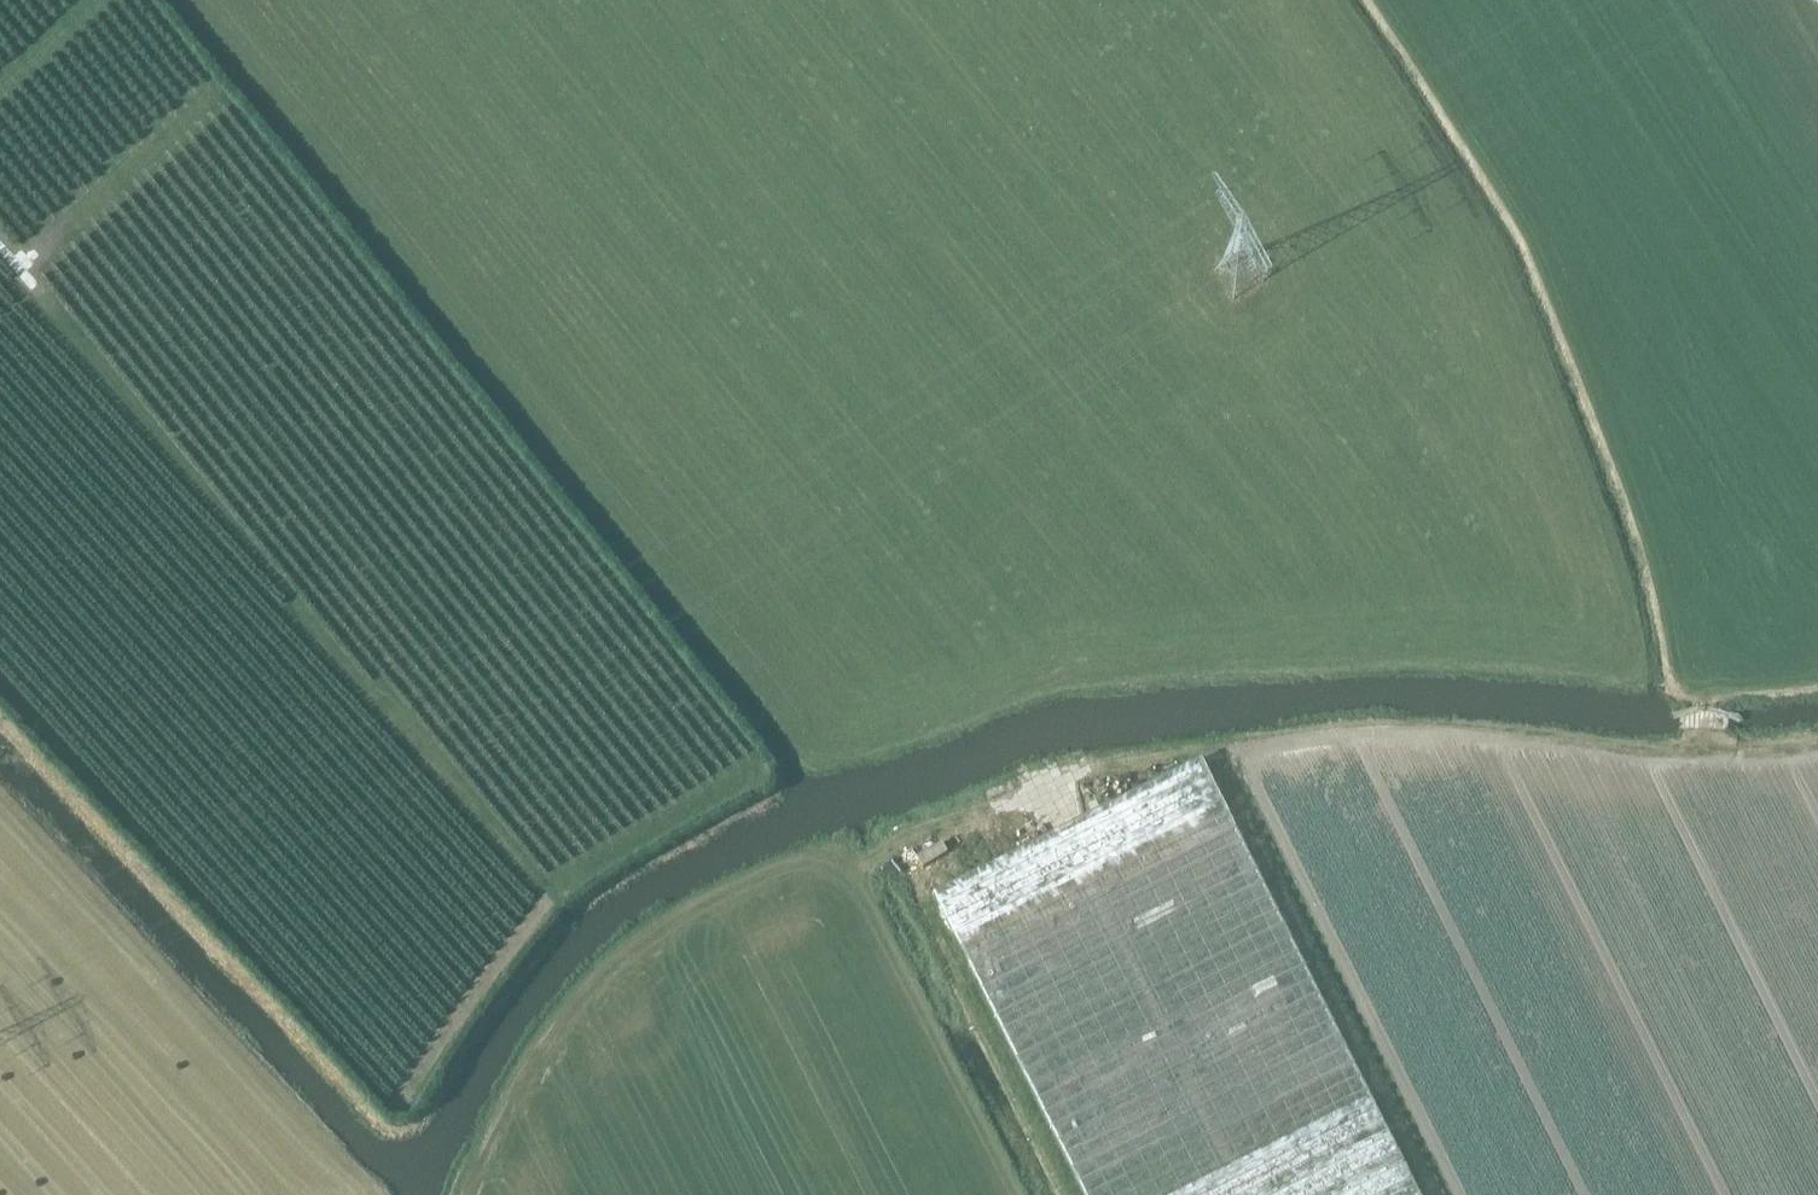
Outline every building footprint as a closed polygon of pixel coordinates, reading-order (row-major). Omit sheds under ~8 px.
[(935,892),(1087,1194),(1420,1194),(1201,759),(935,892)]
